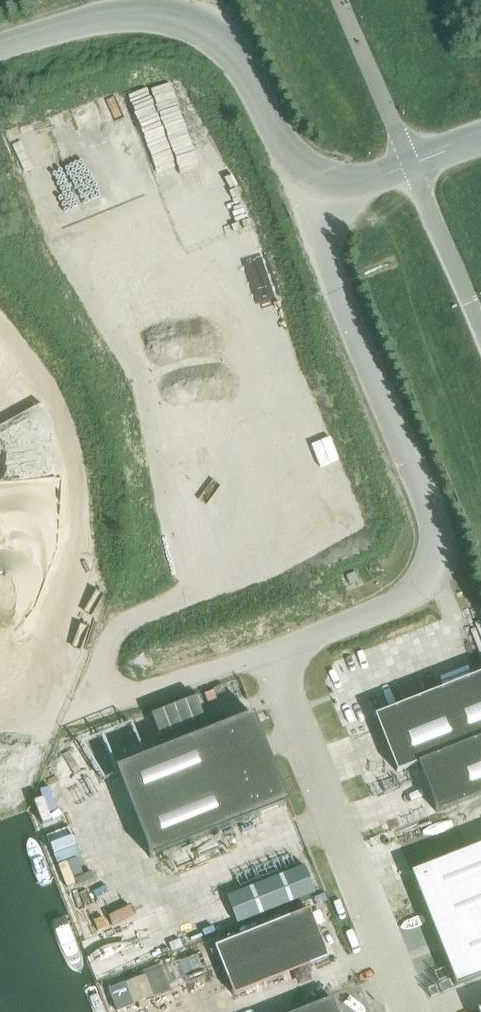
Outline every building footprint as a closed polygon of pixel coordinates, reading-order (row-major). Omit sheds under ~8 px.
[(232,335),(236,344),(251,337),(247,328),(232,335)] [(375,714),(397,772),(419,764),(437,812),(480,795),(480,674),(375,714)] [(145,756),(116,768),(148,850),(147,850),(150,858),(289,803),(286,795),(285,796),(256,720),(253,713),(145,755),(145,756)] [(408,885),(453,999),(480,988),(480,856),(408,885)] [(305,865),(227,896),(237,923),(316,892),(305,865)] [(329,957),(309,909),(215,946),(234,995),(329,957)] [(332,997),(295,1011),(337,1011),(332,997)]
